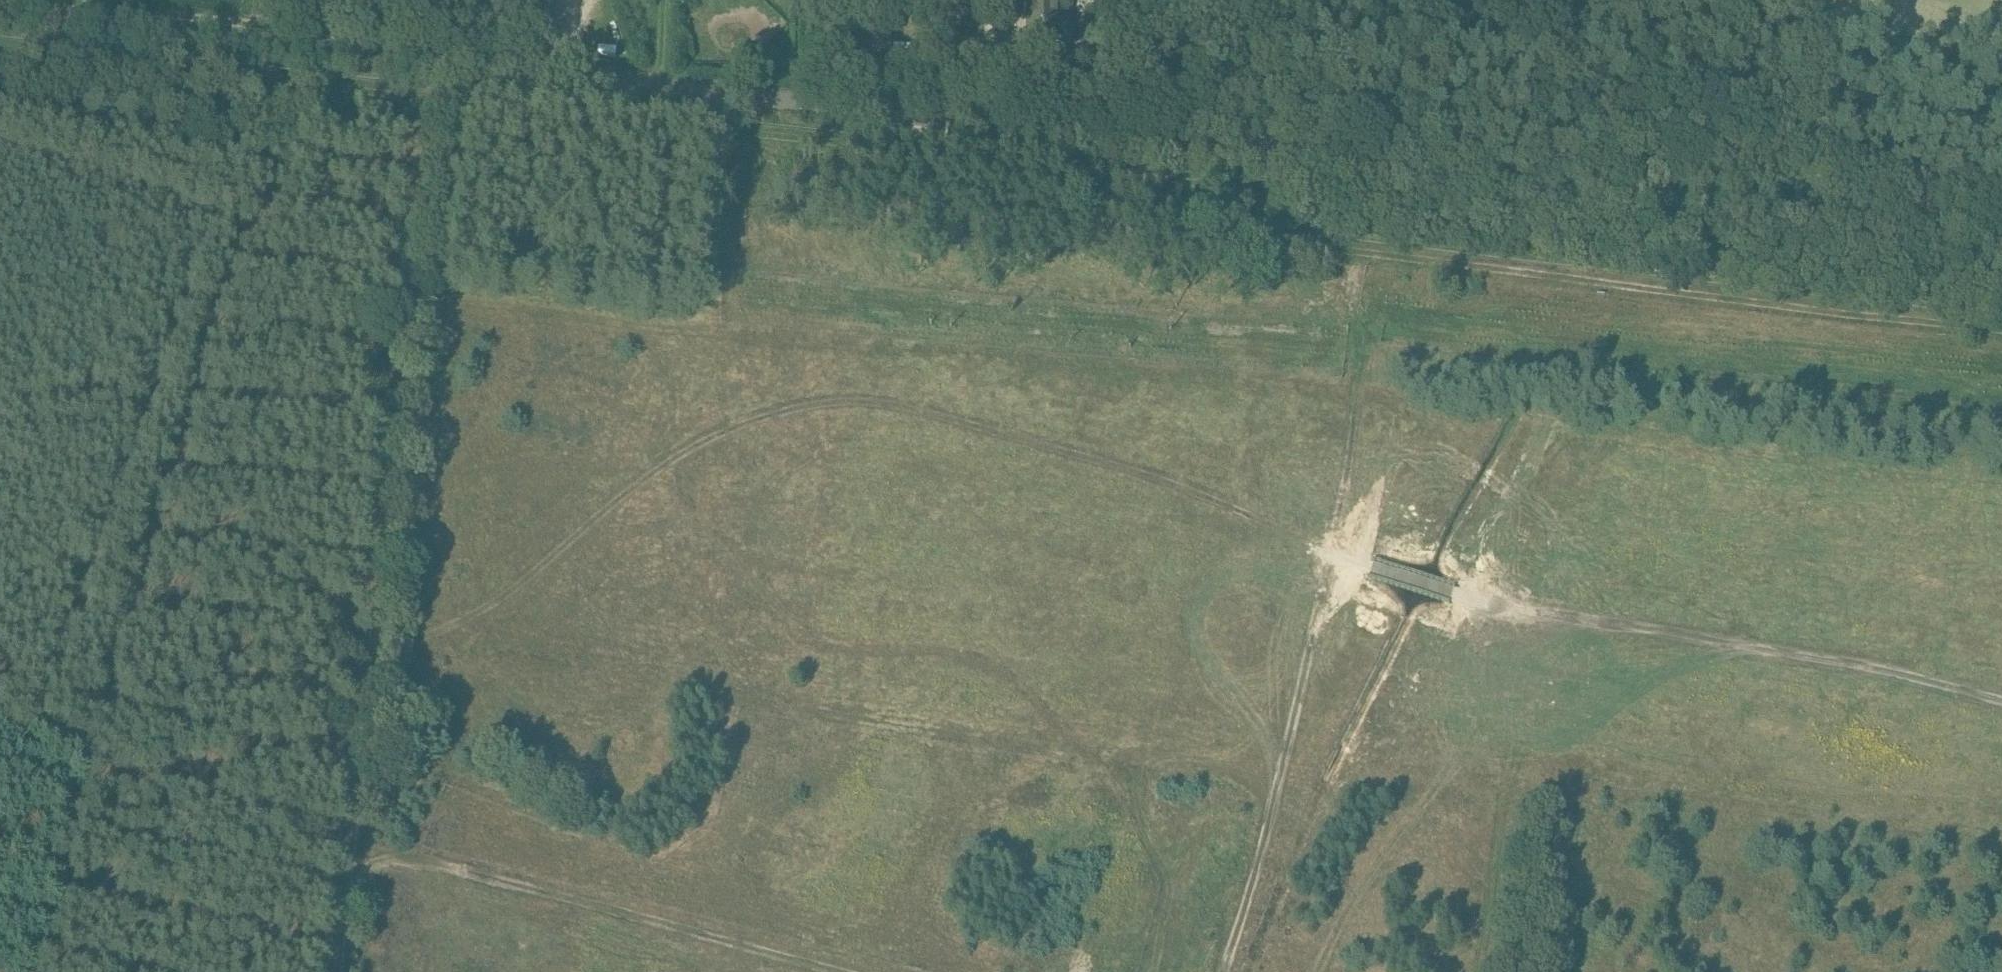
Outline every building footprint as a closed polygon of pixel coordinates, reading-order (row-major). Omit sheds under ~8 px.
[(1060,0),(1030,0),(1030,42),(1061,42),(1060,0)]
